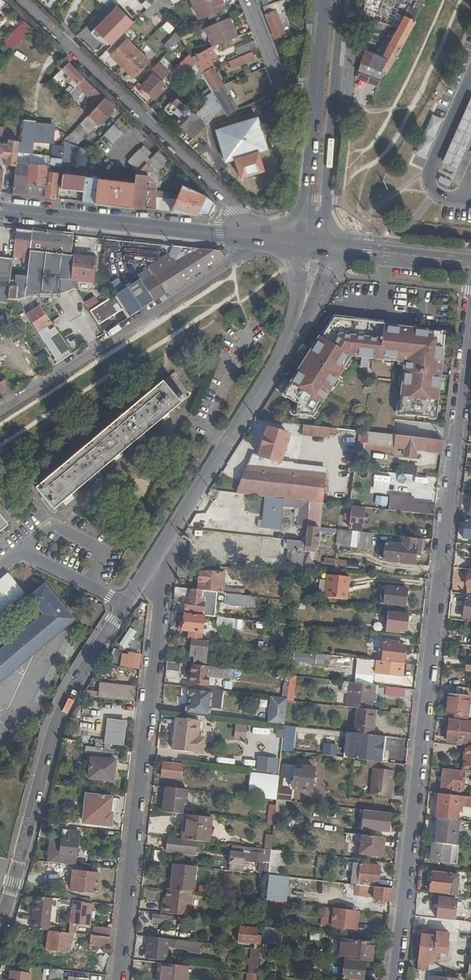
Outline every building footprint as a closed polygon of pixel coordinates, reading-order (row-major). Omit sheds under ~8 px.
[(131,6),(132,7),(90,49),(100,58),(143,13),(152,4),(152,0),(137,0),(131,6)] [(155,1),(160,8),(163,12),(173,4),(171,0),(158,0),(155,1)] [(226,0),(193,0),(200,17),(226,7),(227,2),(226,0)] [(276,38),(285,34),(282,27),(289,25),(284,12),(299,7),(296,0),(286,0),(275,3),(264,6),(276,38)] [(364,15),(372,18),(372,22),(372,25),(374,27),(377,29),(379,30),(382,29),(386,27),(389,24),(397,27),(392,37),(382,57),(376,55),(366,51),(360,63),(362,64),(358,71),(382,81),(417,20),(426,0),(365,0),(364,15)] [(149,19),(160,8),(155,1),(152,4),(143,13),(149,19)] [(229,18),(206,27),(212,42),(211,42),(213,46),(216,45),(242,35),(239,27),(235,29),(234,28),(233,29),(229,18)] [(10,37),(18,44),(33,29),(24,21),(10,37)] [(169,39),(175,44),(182,37),(178,30),(169,39)] [(194,32),(182,37),(192,56),(204,50),(194,32)] [(387,38),(376,55),(382,57),(392,37),(390,36),(387,38)] [(18,44),(10,37),(5,42),(5,46),(11,51),(18,44)] [(111,55),(122,66),(138,50),(127,39),(111,55)] [(175,44),(169,39),(165,43),(171,49),(175,44)] [(240,56),(252,51),(258,48),(255,40),(236,48),(240,56)] [(218,51),(232,47),(230,42),(216,46),(218,51)] [(202,74),(214,67),(209,59),(215,56),(212,49),(211,47),(204,50),(192,56),(195,63),(202,74)] [(150,62),(138,50),(122,66),(134,78),(150,62)] [(255,59),(252,51),(240,56),(229,61),(232,68),(255,59)] [(185,73),(192,67),(185,60),(173,72),(180,79),(185,73)] [(177,81),(158,62),(150,70),(153,73),(167,86),(170,89),(177,81)] [(192,67),(185,73),(194,83),(202,75),(202,74),(195,63),(192,67)] [(84,78),(69,64),(52,81),(56,84),(65,73),(68,76),(66,79),(69,83),(73,80),(78,85),(84,78)] [(223,85),(224,84),(214,67),(202,74),(202,75),(209,87),(211,90),(223,85)] [(155,99),(167,86),(153,73),(141,85),(155,99)] [(67,95),(74,101),(83,92),(91,100),(83,110),(88,115),(105,98),(84,78),(78,85),(73,89),(67,95)] [(69,85),(64,92),(67,95),(73,89),(69,85)] [(212,91),(222,109),(226,116),(237,112),(238,111),(232,99),(227,102),(222,93),(227,91),(223,85),(211,90),(212,91)] [(211,90),(209,87),(200,93),(206,104),(209,102),(206,95),(212,91),(211,90)] [(222,109),(212,91),(206,95),(209,102),(206,104),(214,117),(222,109)] [(175,120),(193,137),(206,125),(177,97),(172,103),(170,102),(166,107),(166,109),(169,112),(171,112),(173,110),(179,116),(175,120)] [(82,121),(92,130),(114,107),(105,98),(88,115),(82,121)] [(460,132),(470,137),(470,107),(460,132)] [(226,116),(222,109),(214,117),(210,121),(216,128),(220,124),(231,135),(246,121),(237,112),(226,116)] [(425,158),(439,120),(429,116),(415,154),(425,158)] [(78,145),(92,130),(82,121),(64,140),(78,145)] [(124,133),(114,124),(103,135),(113,144),(124,133)] [(460,132),(455,142),(468,148),(470,142),(470,137),(460,132)] [(209,149),(219,159),(232,146),(222,136),(209,149)] [(6,159),(5,164),(16,165),(16,162),(17,152),(19,141),(8,140),(8,143),(3,143),(0,142),(0,158),(6,159)] [(78,145),(64,140),(63,147),(63,153),(87,158),(88,150),(78,145)] [(468,148),(455,142),(445,164),(458,170),(468,148)] [(63,153),(63,147),(53,146),(51,157),(62,158),(63,153)] [(147,162),(150,158),(140,149),(128,160),(138,171),(147,162)] [(169,160),(158,150),(150,158),(147,162),(154,169),(149,175),(152,179),(169,160)] [(259,150),(235,158),(241,177),(264,170),(259,150)] [(16,162),(47,166),(48,156),(17,152),(16,162)] [(85,173),(87,158),(63,153),(62,158),(61,167),(61,170),(85,173)] [(61,167),(62,158),(51,157),(50,165),(61,167)] [(44,187),(47,166),(16,162),(16,165),(13,193),(55,198),(58,172),(49,171),(47,187),(44,187)] [(136,173),(149,175),(154,169),(147,162),(138,171),(136,173)] [(136,173),(135,183),(133,207),(146,208),(149,175),(136,173)] [(149,175),(146,208),(149,208),(151,189),(152,189),(153,184),(156,184),(152,179),(149,175)] [(84,183),(85,178),(63,176),(62,188),(84,190),(84,183)] [(438,176),(436,182),(449,186),(451,179),(438,176)] [(133,207),(135,183),(90,177),(89,184),(84,183),(84,190),(82,201),(133,207)] [(206,195),(205,195),(182,186),(182,187),(179,192),(173,207),(172,211),(198,214),(206,195)] [(214,203),(206,195),(198,214),(209,215),(211,210),(214,203)] [(33,232),(17,230),(14,256),(18,256),(18,259),(23,259),(23,264),(29,264),(32,237),(33,232)] [(62,235),(33,232),(32,237),(29,264),(28,267),(26,287),(25,294),(25,298),(35,295),(41,293),(46,253),(60,255),(62,235)] [(74,236),(62,235),(60,255),(46,253),(41,293),(71,283),(71,281),(74,256),(71,256),(74,236)] [(155,302),(230,254),(174,247),(171,254),(149,268),(149,269),(154,278),(145,284),(144,285),(155,302)] [(87,258),(74,256),(71,281),(93,283),(94,271),(95,271),(97,258),(87,257),(87,258)] [(13,260),(0,258),(0,303),(8,303),(10,286),(13,260)] [(71,283),(41,293),(41,294),(56,295),(75,289),(71,283)] [(155,302),(144,285),(119,301),(125,309),(130,318),(139,312),(155,302)] [(18,287),(10,286),(8,303),(17,316),(22,313),(16,301),(18,287)] [(87,307),(97,300),(93,295),(83,302),(87,307)] [(90,312),(100,326),(125,309),(119,301),(116,296),(90,312)] [(26,314),(38,332),(52,323),(41,305),(26,314)] [(234,313),(226,318),(234,330),(238,320),(234,313)] [(332,318),(284,397),(298,406),(298,408),(297,415),(314,417),(317,411),(330,390),(337,379),(342,371),(349,360),(350,357),(407,363),(401,414),(404,415),(403,418),(433,421),(434,418),(437,419),(445,339),(442,339),(443,336),(381,329),(382,325),(332,318)] [(238,320),(234,330),(235,332),(243,327),(238,320)] [(24,331),(17,321),(9,326),(16,336),(24,331)] [(58,364),(73,355),(59,333),(44,343),(58,364)] [(42,367),(47,364),(41,355),(36,358),(42,367)] [(342,371),(345,373),(352,362),(349,360),(342,371)] [(330,390),(333,392),(340,381),(337,379),(330,390)] [(13,392),(6,381),(0,384),(0,392),(4,397),(13,392)] [(180,404),(163,383),(37,489),(54,510),(180,404)] [(317,420),(321,413),(317,411),(314,417),(297,415),(298,408),(294,408),(293,415),(293,418),(294,419),(315,421),(317,420)] [(331,430),(305,427),(304,436),(330,439),(330,435),(331,430)] [(246,480),(239,496),(269,499),(276,500),(286,501),(311,504),(323,505),(327,471),(281,466),(289,437),(268,431),(259,460),(253,457),(246,480)] [(358,452),(364,452),(365,442),(396,446),(395,449),(406,450),(405,458),(415,460),(416,451),(443,454),(444,444),(360,433),(359,442),(358,452)] [(404,474),(417,476),(418,469),(405,467),(404,474)] [(12,517),(35,498),(30,492),(7,511),(12,517)] [(375,495),(374,505),(386,505),(386,496),(375,495)] [(265,531),(282,533),(286,501),(276,500),(269,499),(265,531)] [(415,515),(417,505),(417,500),(406,499),(405,508),(411,508),(410,515),(415,515)] [(436,517),(437,508),(417,505),(415,515),(436,517)] [(362,532),(365,510),(354,509),(354,516),(350,515),(349,526),(352,526),(352,531),(362,532)] [(307,548),(306,553),(317,554),(320,530),(309,528),(307,543),(307,548)] [(354,533),(340,532),(338,548),(352,550),(354,533)] [(372,552),(374,536),(367,535),(365,551),(372,552)] [(422,550),(423,541),(404,539),(403,546),(386,544),(386,545),(383,544),(381,559),(384,559),(383,562),(414,566),(415,557),(421,557),(422,550)] [(295,567),(294,577),(303,578),(305,567),(306,553),(307,548),(307,543),(291,542),(288,566),(295,567)] [(200,592),(206,593),(224,595),(226,575),(202,572),(200,592)] [(8,575),(0,582),(0,612),(23,593),(8,575)] [(352,579),(330,576),(328,599),(350,602),(352,579)] [(46,585),(30,598),(44,615),(3,649),(0,652),(0,683),(75,620),(46,585)] [(381,604),(409,607),(411,594),(408,593),(408,590),(386,587),(385,596),(381,596),(381,604)] [(177,590),(177,598),(192,599),(192,602),(187,602),(186,611),(204,613),(206,593),(200,592),(177,590)] [(237,606),(238,596),(227,595),(226,605),(237,606)] [(238,596),(237,606),(246,607),(247,597),(238,596)] [(409,617),(409,615),(389,613),(386,633),(400,634),(400,632),(407,633),(408,624),(412,625),(413,618),(409,617)] [(192,633),(192,641),(194,641),(205,643),(207,617),(188,615),(188,617),(184,617),(184,623),(186,624),(185,633),(192,633)] [(238,629),(239,621),(220,619),(219,627),(238,629)] [(125,649),(136,631),(128,627),(118,645),(125,649)] [(205,643),(194,641),(191,658),(196,659),(195,665),(207,667),(210,643),(205,643)] [(383,663),(404,665),(406,648),(399,647),(400,644),(385,642),(383,663)] [(115,649),(110,658),(118,662),(123,654),(115,649)] [(317,653),(315,662),(337,667),(340,657),(317,653)] [(402,678),(404,665),(383,663),(377,662),(375,675),(402,678)] [(169,664),(168,673),(182,674),(184,666),(169,664)] [(237,671),(194,667),(192,686),(209,688),(210,679),(235,682),(237,671)] [(289,700),(289,702),(295,702),(298,678),(292,677),(289,700)] [(123,678),(122,685),(137,686),(137,680),(123,678)] [(101,690),(100,699),(120,701),(122,685),(110,684),(109,691),(101,690)] [(358,710),(372,712),(374,687),(350,684),(348,709),(358,710)] [(122,685),(120,701),(135,703),(137,686),(122,685)] [(470,698),(470,688),(455,687),(454,696),(470,697),(470,698)] [(404,698),(406,690),(387,688),(386,696),(404,698)] [(187,705),(187,707),(212,711),(215,692),(190,689),(188,700),(191,700),(190,706),(187,705)] [(454,696),(449,695),(447,715),(456,716),(456,720),(467,721),(470,697),(454,696)] [(269,726),(286,728),(289,702),(289,700),(273,698),(269,726)] [(187,707),(186,716),(211,719),(212,711),(187,707)] [(373,737),(375,712),(372,712),(358,710),(355,735),(373,737)] [(174,753),(204,756),(205,745),(199,744),(201,723),(178,720),(174,753)] [(447,720),(446,733),(448,733),(447,743),(458,743),(457,746),(468,747),(470,748),(470,723),(447,720)] [(106,750),(111,750),(112,745),(125,746),(127,723),(109,721),(107,745),(106,750)] [(234,724),(233,737),(245,738),(246,725),(234,724)] [(85,745),(102,747),(103,741),(86,738),(85,745)] [(361,760),(382,762),(383,746),(387,747),(388,741),(363,739),(361,760)] [(468,747),(467,763),(463,763),(463,772),(470,773),(470,748),(468,747)] [(86,753),(123,757),(124,752),(111,750),(106,750),(95,749),(86,748),(86,753)] [(291,766),(293,753),(284,752),(282,765),(291,766)] [(116,783),(118,763),(93,760),(91,780),(116,783)] [(373,770),(370,795),(391,798),(394,764),(374,762),(370,762),(369,770),(373,770)] [(185,766),(165,764),(163,779),(183,781),(185,766)] [(295,791),(313,793),(314,784),(319,784),(320,779),(315,779),(316,769),(303,768),(302,772),(297,774),(295,791)] [(462,778),(463,772),(444,770),(442,792),(451,793),(451,791),(461,792),(462,778)] [(251,799),(278,802),(279,798),(279,793),(281,777),(272,776),(254,774),(251,799)] [(287,803),(288,799),(288,798),(288,794),(279,793),(279,798),(278,802),(287,803)] [(440,795),(437,819),(439,819),(458,822),(460,807),(470,808),(470,798),(440,795)] [(86,825),(115,828),(116,817),(112,817),(114,799),(112,798),(111,800),(107,799),(107,798),(102,797),(102,799),(91,798),(90,797),(88,796),(86,825)] [(166,797),(164,815),(183,816),(185,805),(187,805),(187,800),(166,797)] [(275,826),(284,827),(287,803),(278,802),(278,807),(275,826)] [(275,826),(278,807),(271,806),(268,826),(275,826)] [(366,814),(366,812),(361,811),(360,813),(358,813),(356,829),(384,832),(386,816),(366,814)] [(184,842),(198,843),(209,845),(212,819),(189,817),(187,833),(184,833),(184,842)] [(436,844),(457,847),(459,822),(458,822),(439,819),(436,844)] [(52,864),(78,867),(82,834),(66,832),(65,844),(55,843),(52,864)] [(385,850),(386,839),(363,836),(361,855),(382,857),(383,850),(385,850)] [(184,842),(169,840),(168,852),(197,856),(198,843),(184,842)] [(436,844),(434,844),(432,864),(458,866),(459,847),(457,847),(436,844)] [(270,876),(273,852),(266,851),(234,847),(233,853),(232,853),(231,861),(230,861),(229,866),(232,866),(231,872),(242,873),(243,862),(260,864),(259,875),(270,876)] [(270,876),(281,878),(285,853),(273,852),(270,876)] [(381,867),(356,864),(356,867),(357,867),(356,872),(353,872),(352,884),(360,885),(360,884),(378,887),(381,867)] [(175,866),(173,891),(193,893),(195,893),(198,868),(175,866)] [(74,892),(100,894),(103,876),(76,874),(74,892)] [(432,874),(430,894),(456,897),(459,877),(432,874)] [(282,903),(285,878),(281,878),(270,876),(267,901),(282,903)] [(306,879),(305,889),(318,889),(319,880),(306,879)] [(392,903),(393,890),(361,886),(359,897),(375,898),(374,901),(392,903)] [(163,915),(177,917),(192,918),(193,910),(191,910),(193,893),(173,891),(168,890),(167,901),(166,907),(164,907),(163,915)] [(70,895),(69,901),(75,902),(96,904),(96,902),(87,901),(87,900),(70,895)] [(35,897),(31,929),(48,931),(49,931),(52,899),(35,897)] [(437,920),(470,924),(470,917),(456,915),(457,901),(439,899),(437,920)] [(93,926),(96,904),(75,902),(72,934),(78,935),(78,925),(93,926)] [(333,927),(357,930),(360,912),(335,909),(325,908),(323,926),(333,927)] [(163,915),(154,914),(153,924),(176,927),(177,917),(163,915)] [(252,935),(253,927),(242,925),(240,943),(245,944),(246,941),(254,942),(255,936),(252,935)] [(113,938),(114,929),(101,928),(100,937),(113,938)] [(278,931),(264,930),(263,938),(278,940),(278,931)] [(70,934),(49,931),(48,931),(45,952),(68,954),(70,934)] [(421,936),(417,971),(433,973),(434,965),(435,957),(440,958),(441,953),(443,953),(443,958),(447,958),(450,934),(436,932),(435,938),(421,936)] [(112,948),(113,938),(100,937),(96,937),(94,936),(93,947),(112,948)] [(193,943),(152,938),(150,960),(168,962),(170,947),(192,950),(193,943)] [(338,960),(372,963),(374,944),(340,940),(338,960)] [(193,943),(192,950),(192,953),(202,954),(203,944),(193,943)] [(250,974),(259,975),(262,951),(253,950),(250,974)] [(346,963),(344,979),(364,979),(366,965),(346,963)] [(165,965),(164,979),(189,979),(191,967),(165,965)] [(433,973),(442,974),(442,968),(440,965),(434,965),(433,973)] [(52,970),(51,979),(58,979),(65,979),(65,971),(52,970)]
